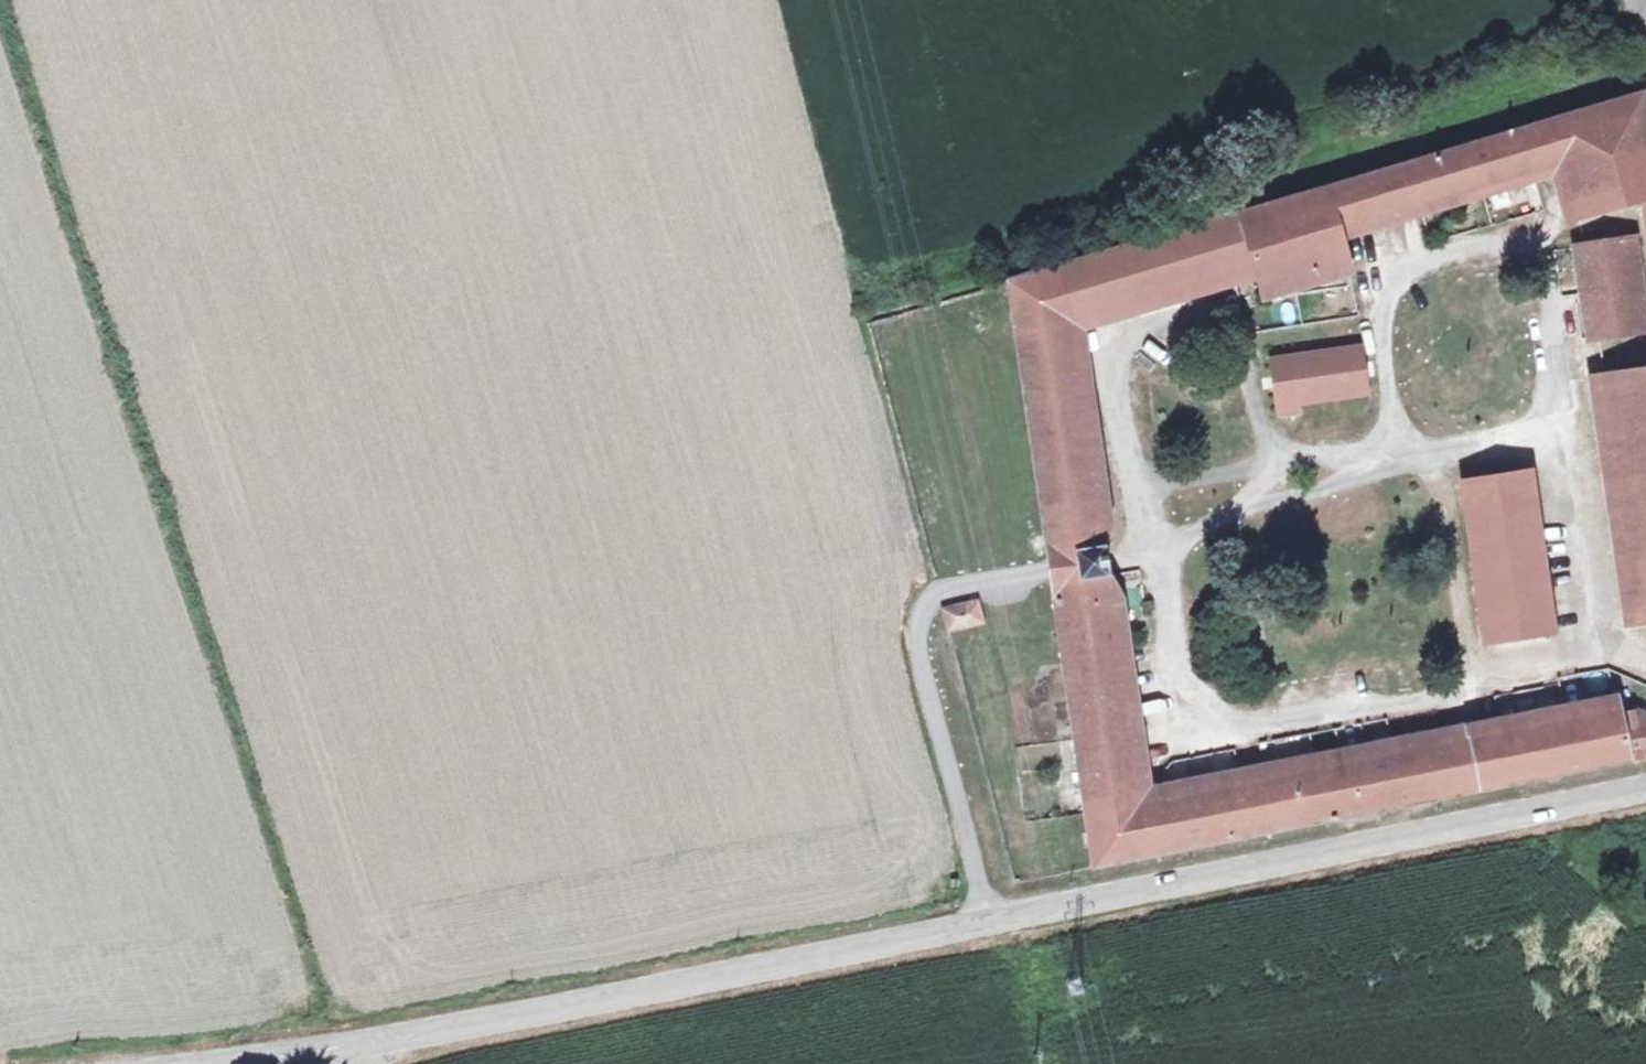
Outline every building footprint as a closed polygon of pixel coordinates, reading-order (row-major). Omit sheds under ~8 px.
[(1645,93),(1631,97),(1490,138),(1005,276),(1044,546),(1048,576),(1091,861),(1645,754),(1645,708),(1626,711),(1625,703),(1295,765),(1142,793),(1112,596),(1072,319),(1215,277),(1253,267),(1263,285),(1349,260),(1345,240),(1568,176),(1580,216),(1645,198),(1645,94),(1645,93)] [(1644,332),(1630,239),(1586,246),(1601,339),(1644,332)] [(1372,385),(1364,339),(1291,353),(1290,343),(1277,346),(1279,355),(1273,356),(1281,402),(1372,385)] [(1606,376),(1642,622),(1645,622),(1645,370),(1606,376)] [(1553,624),(1531,479),(1466,489),(1489,635),(1553,624)] [(942,585),(948,614),(976,608),(972,584),(972,580),(942,585)] [(1557,704),(1555,686),(1534,689),(1536,707),(1557,704)]
